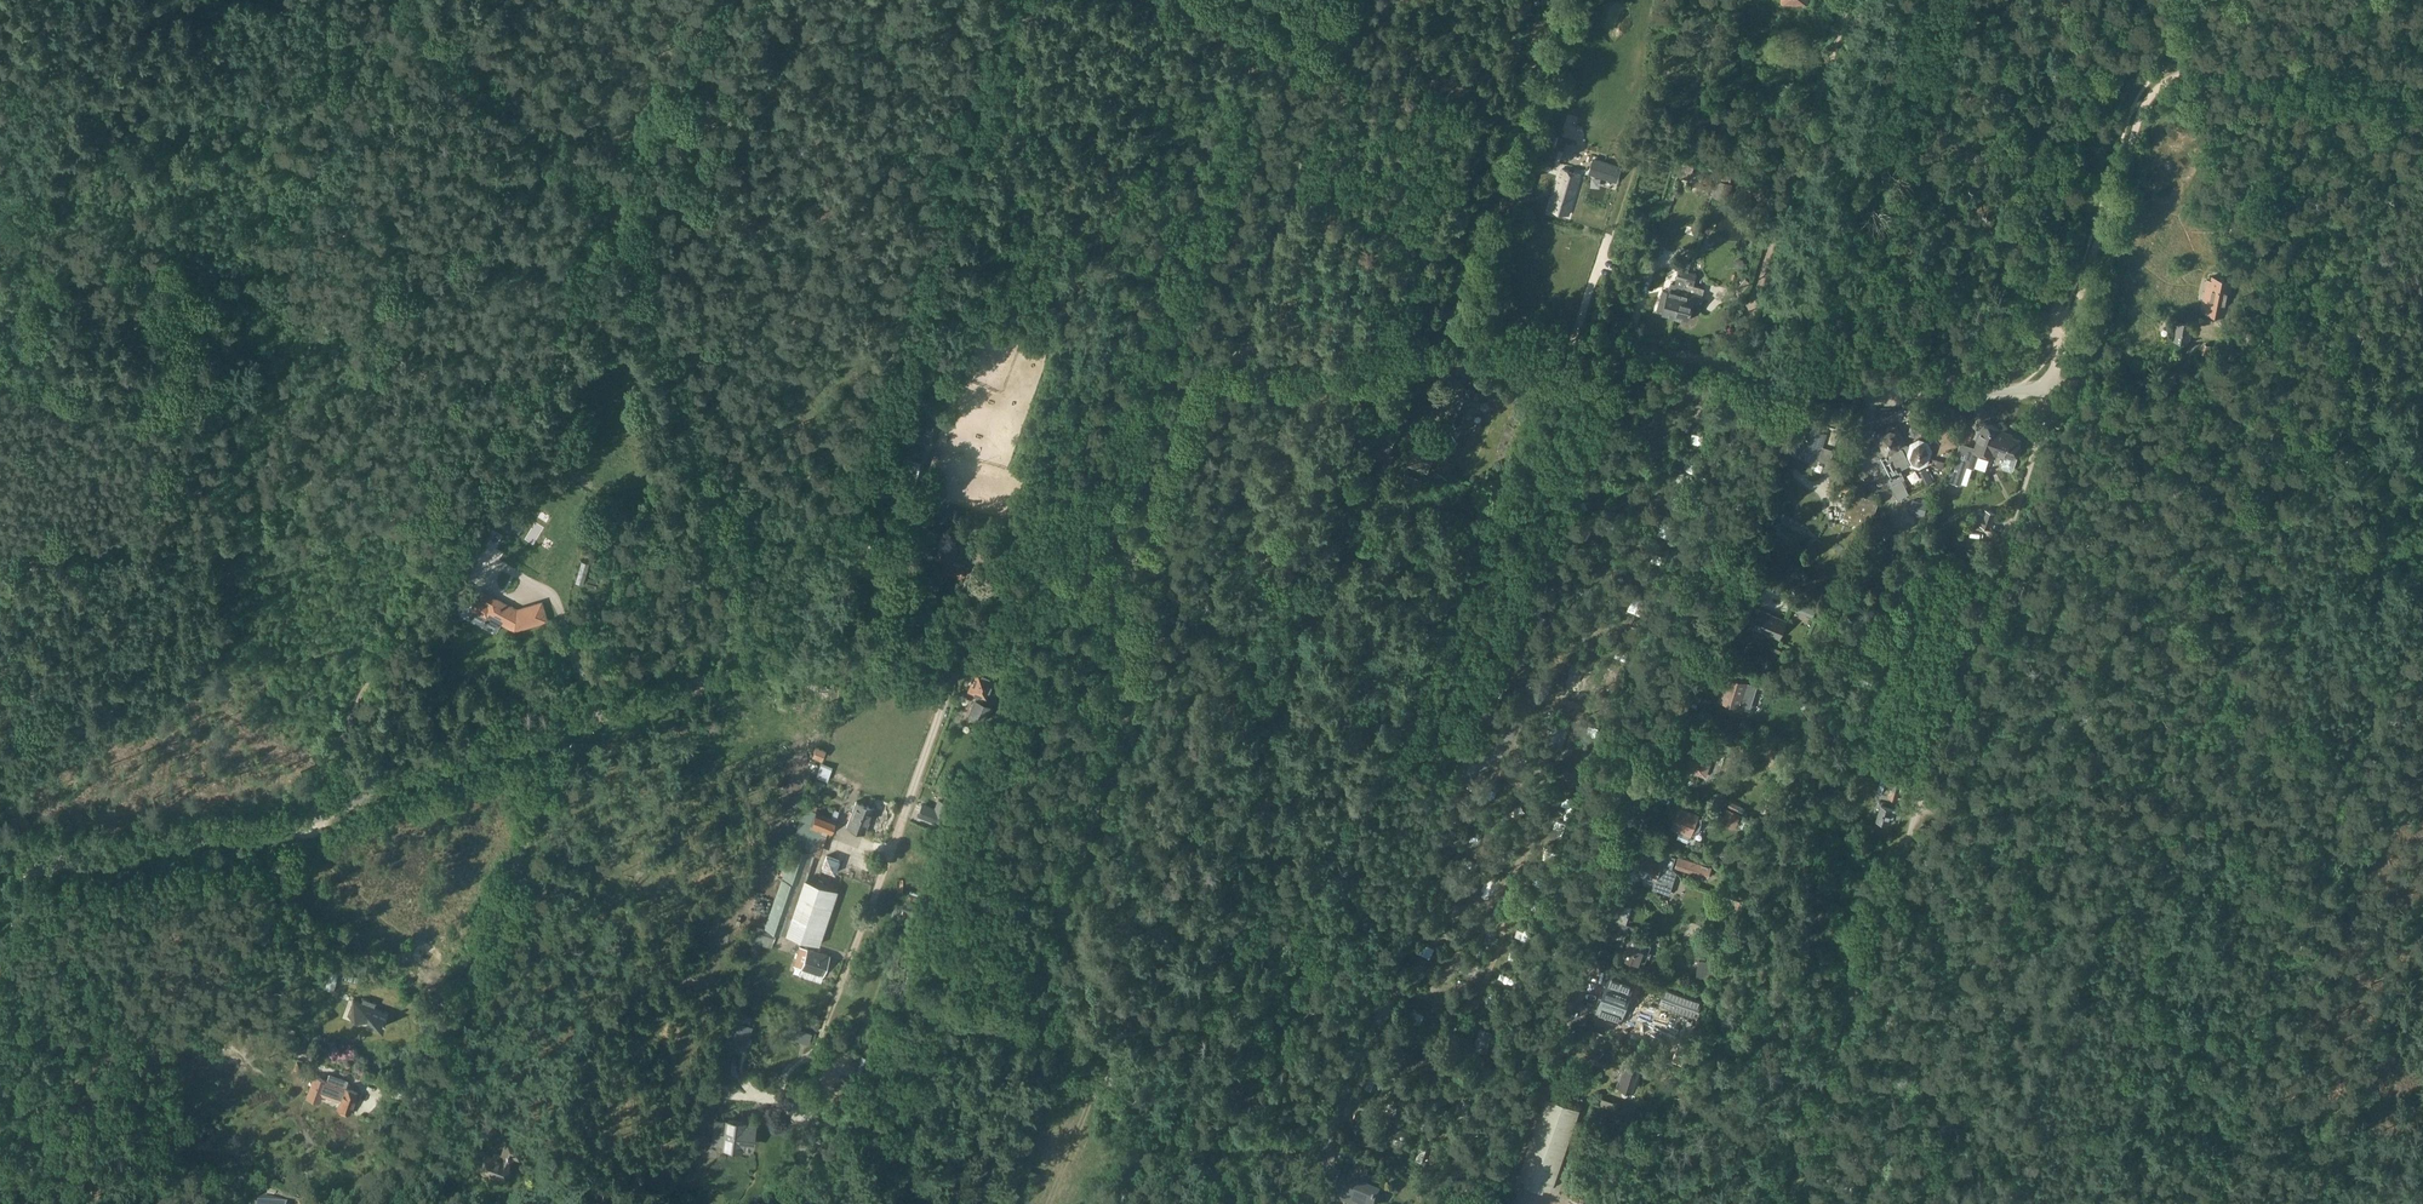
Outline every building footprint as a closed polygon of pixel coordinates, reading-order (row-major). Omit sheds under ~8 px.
[(1536,138),(1531,154),(1542,157),(1546,141),(1536,138)] [(1595,158),(1591,172),(1616,180),(1621,166),(1595,158)] [(1683,158),(1678,175),(1689,179),(1695,162),(1683,158)] [(1532,192),(1536,177),(1525,174),(1521,189),(1532,192)] [(1570,215),(1580,184),(1560,178),(1550,209),(1570,215)] [(1724,199),(1729,183),(1718,180),(1713,196),(1724,199)] [(1663,312),(1676,316),(1690,271),(1689,271),(1691,263),(1678,260),(1676,268),(1679,269),(1675,283),(1671,282),(1669,291),(1663,289),(1657,309),(1664,311),(1663,312)] [(1697,273),(1690,271),(1676,316),(1688,320),(1693,303),(1700,305),(1705,288),(1694,285),(1697,273)] [(2227,316),(2234,279),(2213,275),(2205,312),(2227,316)] [(2194,324),(2177,321),(2173,340),(2190,344),(2194,324)] [(956,387),(947,384),(943,395),(953,398),(956,387)] [(915,421),(911,437),(927,441),(931,426),(915,421)] [(1956,461),(1949,479),(1962,484),(1970,461),(1977,463),(1980,456),(1985,453),(1993,456),(1994,453),(1993,453),(2001,430),(2002,428),(1986,422),(1977,449),(1962,444),(1956,461)] [(1903,434),(1893,424),(1878,431),(1875,441),(1881,455),(1878,457),(1881,465),(1883,464),(1883,465),(1890,462),(1899,480),(1913,473),(1909,464),(1912,462),(1913,463),(1921,465),(1929,461),(1933,447),(1928,439),(1919,437),(1911,442),(1910,446),(1905,445),(1906,439),(1903,434)] [(1793,452),(1811,458),(1809,462),(1824,467),(1827,457),(1821,455),(1828,434),(1798,425),(1791,447),(1795,448),(1793,452)] [(1993,453),(1994,453),(2005,457),(2008,456),(2016,458),(2022,440),(2006,434),(2007,432),(2001,430),(1993,453)] [(1906,493),(1899,480),(1893,483),(1899,496),(1906,493)] [(1880,501),(1853,491),(1844,516),(1872,525),(1874,518),(1880,501)] [(926,502),(904,509),(908,522),(930,515),(926,502)] [(1985,514),(1978,512),(1974,522),(1992,528),(1997,512),(1987,508),(1985,514)] [(511,513),(503,527),(509,531),(517,517),(511,513)] [(1002,540),(985,548),(992,562),(1008,553),(1002,540)] [(466,543),(453,566),(461,570),(473,547),(466,543)] [(957,549),(942,543),(929,576),(944,583),(947,574),(959,579),(964,566),(952,561),(957,549)] [(471,609),(490,619),(491,617),(514,629),(546,620),(541,604),(517,611),(510,607),(511,607),(484,593),(482,597),(479,595),(471,609)] [(1818,605),(1797,597),(1793,608),(1813,616),(1818,605)] [(1761,609),(1754,627),(1781,638),(1788,620),(1761,609)] [(978,673),(970,690),(985,697),(993,680),(978,673)] [(1754,684),(1729,676),(1721,701),(1742,707),(1745,699),(1748,700),(1751,692),(1752,692),(1754,684)] [(1783,682),(1765,677),(1761,688),(1779,693),(1783,682)] [(1776,742),(1762,748),(1768,767),(1783,762),(1776,742)] [(1689,767),(1690,767),(1689,770),(1701,774),(1702,772),(1709,752),(1708,752),(1709,750),(1698,746),(1697,748),(1696,748),(1689,767)] [(821,760),(824,752),(815,749),(813,757),(821,760)] [(835,767),(823,762),(817,777),(829,781),(835,767)] [(1888,782),(1893,783),(1889,798),(1909,804),(1915,784),(1883,774),(1877,795),(1882,796),(1886,785),(1887,785),(1888,782)] [(856,801),(846,826),(864,833),(873,808),(856,801)] [(922,806),(919,816),(941,824),(949,805),(939,801),(935,811),(922,806)] [(820,945),(831,913),(838,890),(805,879),(821,833),(831,837),(839,812),(834,810),(834,811),(814,804),(813,809),(808,807),(808,806),(800,803),(795,817),(801,819),(792,846),(793,846),(765,928),(786,934),(820,945)] [(1897,810),(1881,805),(1877,820),(1889,824),(1891,815),(1895,816),(1897,810)] [(1673,827),(1693,835),(1700,816),(1681,808),(1673,827)] [(1742,815),(1726,808),(1720,820),(1736,827),(1742,815)] [(1652,887),(1665,891),(1665,892),(1670,893),(1676,875),(1671,873),(1676,856),(1663,852),(1661,858),(1646,853),(1639,875),(1655,880),(1652,887)] [(827,854),(823,867),(836,871),(840,859),(827,854)] [(1679,857),(1676,866),(1709,877),(1712,867),(1679,857)] [(774,943),(778,933),(766,928),(762,938),(774,943)] [(1648,943),(1632,937),(1624,958),(1640,964),(1648,943)] [(825,975),(831,955),(801,946),(795,966),(825,975)] [(339,968),(330,967),(325,988),(333,990),(339,968)] [(1611,971),(1599,1010),(1623,1018),(1635,979),(1611,971)] [(347,1014),(379,1026),(383,1027),(389,1012),(375,1007),(376,1003),(377,1003),(363,997),(362,998),(363,998),(362,1002),(353,999),(352,1001),(347,1014)] [(743,1054),(753,1027),(737,1021),(727,1048),(743,1054)] [(809,1044),(813,1034),(788,1025),(785,1036),(809,1044)] [(1603,1053),(1606,1045),(1584,1038),(1581,1047),(1603,1053)] [(298,1059),(294,1068),(309,1074),(313,1065),(298,1059)] [(1622,1079),(1624,1080),(1623,1085),(1637,1090),(1644,1068),(1630,1063),(1628,1069),(1626,1068),(1622,1079)] [(324,1095),(342,1101),(339,1109),(352,1113),(360,1092),(347,1088),(329,1081),(316,1076),(309,1098),(321,1102),(324,1095)] [(1549,1100),(1523,1182),(1556,1192),(1583,1111),(1549,1100)] [(712,1137),(724,1138),(723,1144),(738,1146),(738,1143),(749,1144),(752,1124),(741,1123),(741,1121),(727,1119),(726,1122),(714,1120),(712,1137)] [(501,1161),(485,1155),(480,1169),(504,1178),(510,1164),(512,1165),(514,1159),(520,1162),(525,1150),(523,1149),(524,1146),(511,1141),(509,1144),(507,1143),(501,1161)] [(1336,1201),(1343,1203),(1375,1203),(1380,1193),(1346,1179),(1336,1201)] [(260,1203),(286,1203),(265,1193),(260,1203)]
